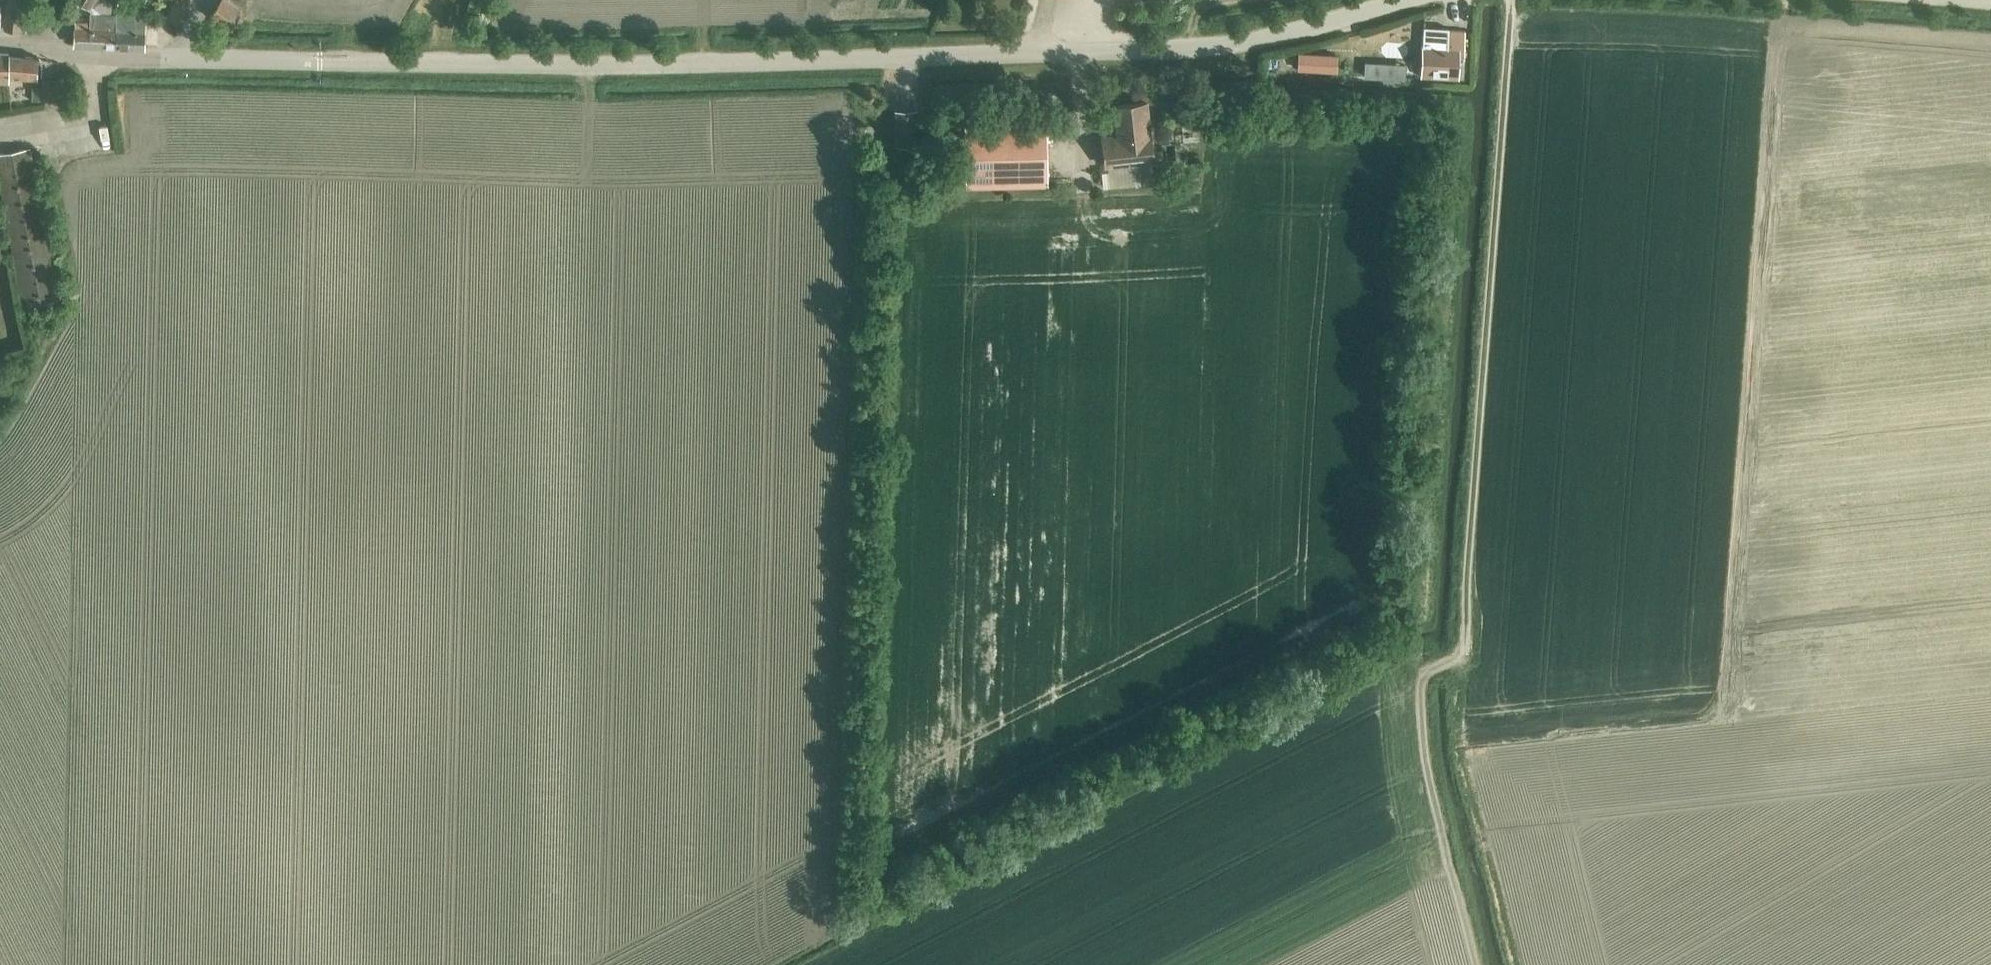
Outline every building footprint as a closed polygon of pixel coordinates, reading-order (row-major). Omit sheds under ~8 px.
[(21,29),(24,0),(8,0),(5,28),(21,29)] [(116,10),(115,13),(111,13),(113,0),(74,0),(88,9),(90,10),(89,20),(75,19),(74,46),(115,47),(115,25),(116,10)] [(230,27),(241,10),(227,0),(220,0),(203,25),(212,31),(220,20),(230,27)] [(115,25),(115,47),(144,48),(145,12),(145,8),(137,8),(137,4),(117,1),(116,10),(115,25)] [(165,18),(177,24),(185,7),(173,2),(165,18)] [(1423,26),(1420,75),(1458,77),(1459,55),(1463,56),(1464,30),(1448,29),(1448,27),(1423,26)] [(8,82),(8,75),(36,77),(37,56),(8,53),(8,52),(0,52),(0,82),(8,82)] [(1335,69),(1336,55),(1298,53),(1297,67),(1335,69)] [(1365,62),(1364,74),(1374,75),(1374,63),(1365,62)] [(32,85),(31,99),(42,100),(42,85),(32,85)] [(1150,134),(1149,134),(1146,102),(1113,105),(1116,138),(1102,139),(1105,165),(1152,160),(1150,134)] [(964,123),(965,184),(1046,183),(1045,122),(964,123)] [(25,304),(60,297),(30,146),(0,152),(0,178),(25,304)]
